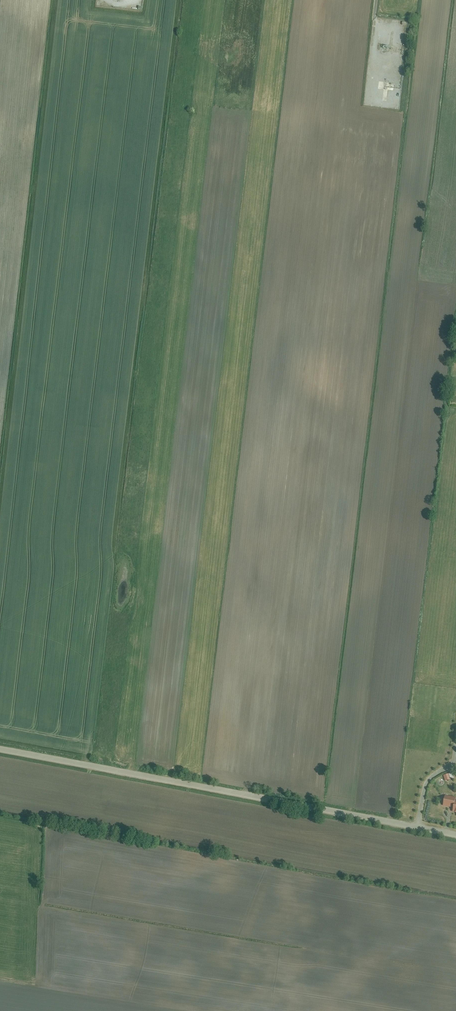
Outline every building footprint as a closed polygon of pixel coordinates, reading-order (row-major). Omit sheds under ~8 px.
[(443,776),(445,782),(454,779),(452,773),(443,776)] [(453,813),(455,813),(455,798),(446,796),(444,806),(454,809),(453,813)]
